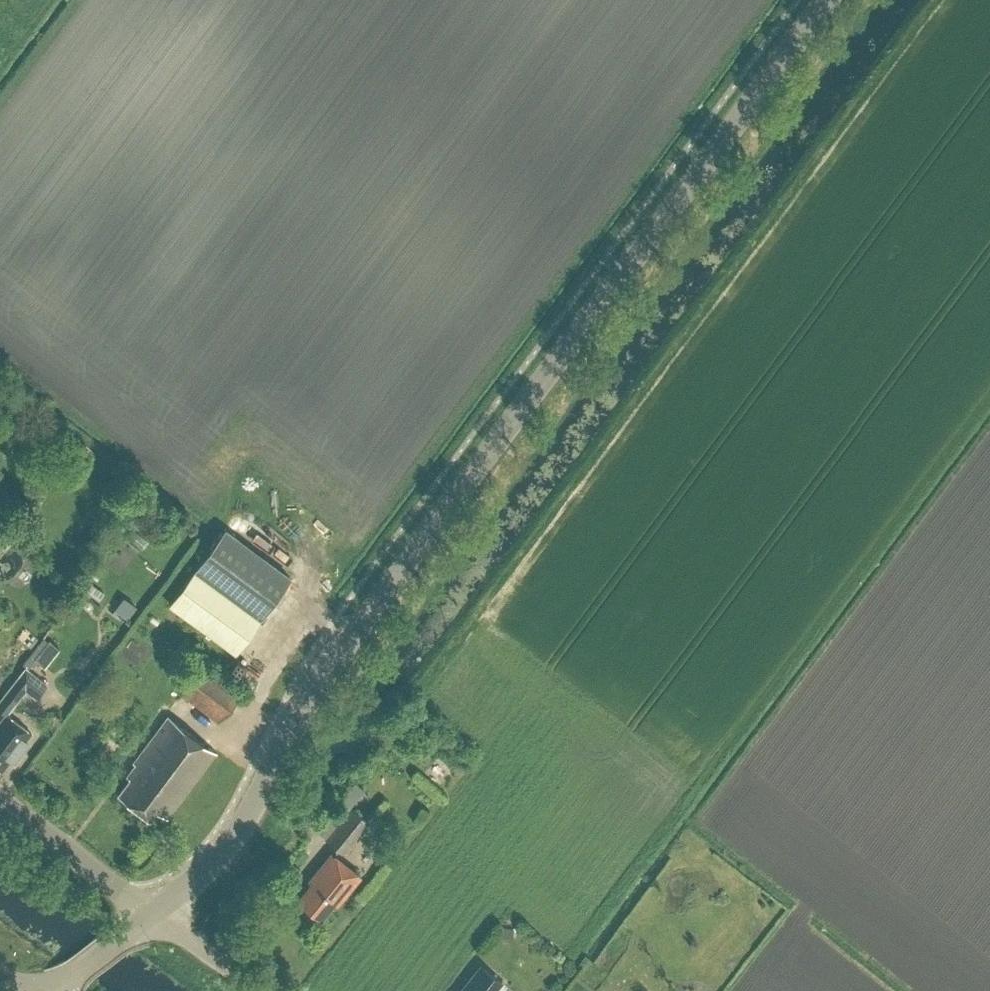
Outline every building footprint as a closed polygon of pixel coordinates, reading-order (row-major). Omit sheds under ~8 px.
[(148,540),(131,526),(125,533),(142,547),(148,540)] [(195,567),(261,615),(289,577),(224,528),(195,567)] [(169,602),(235,651),(260,618),(193,568),(169,602)] [(114,608),(126,618),(136,605),(123,595),(114,608)] [(34,658),(44,665),(59,645),(50,638),(34,658)] [(181,693),(217,721),(243,687),(207,659),(181,693)] [(7,711),(24,687),(35,695),(47,680),(24,662),(0,694),(0,706),(7,711)] [(0,763),(4,766),(10,759),(14,762),(22,751),(18,748),(31,732),(5,712),(0,718),(0,763)] [(135,762),(127,773),(130,776),(119,791),(150,815),(156,807),(167,816),(216,751),(168,715),(134,760),(135,762)] [(325,839),(346,856),(372,824),(351,807),(325,839)] [(337,901),(359,874),(331,851),(309,878),(312,880),(299,897),(321,914),(333,898),(337,901)] [(503,978),(480,961),(462,985),(470,990),(493,990),(503,978)]
